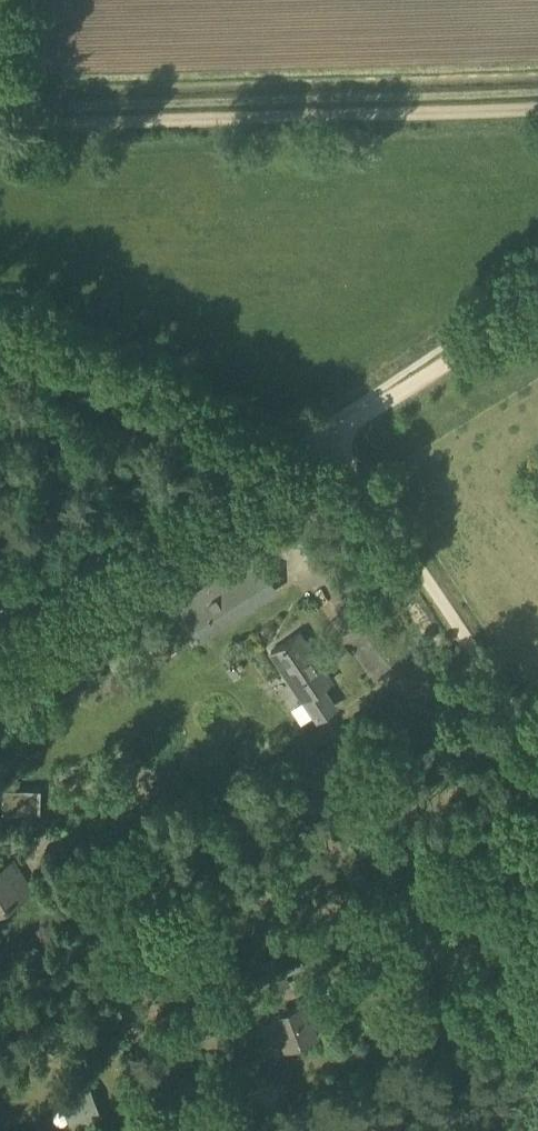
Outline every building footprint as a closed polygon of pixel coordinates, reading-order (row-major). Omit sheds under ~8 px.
[(200,641),(266,600),(263,596),(275,587),(252,554),(175,605),(200,641)] [(316,719),(335,706),(321,686),(330,680),(297,632),(269,652),(316,719)] [(36,807),(36,792),(2,792),(1,812),(8,812),(8,807),(36,807)] [(13,868),(1,875),(0,873),(0,908),(28,891),(13,868)] [(273,992),(290,987),(284,970),(267,975),(273,992)] [(283,1050),(315,1038),(303,1005),(258,1022),(266,1044),(279,1039),(283,1050)] [(101,1123),(97,1113),(98,1113),(85,1079),(55,1091),(69,1125),(81,1120),(85,1129),(101,1123)]
